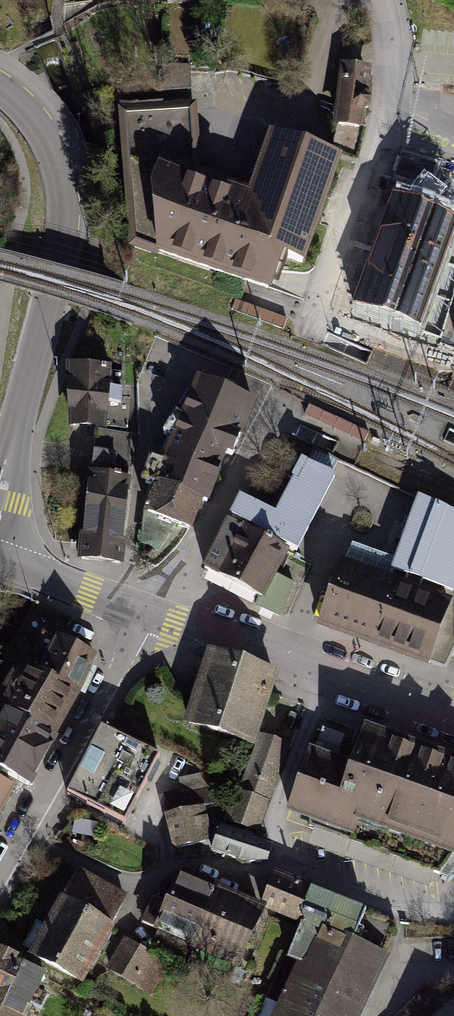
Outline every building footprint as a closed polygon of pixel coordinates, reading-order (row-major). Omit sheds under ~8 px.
[(189,66),(159,68),(161,94),(191,92),(189,66)] [(362,134),(371,72),(343,69),(335,130),(362,134)] [(235,241),(253,187),(198,168),(193,104),(119,111),(130,246),(270,293),(277,273),(282,257),(235,241)] [(270,137),(253,187),(235,241),(282,257),(305,265),(341,161),(270,137)] [(354,307),(420,329),(453,228),(453,216),(432,209),(444,194),(427,181),(411,200),(392,194),(354,307)] [(287,320),(236,300),(232,311),(283,330),(287,320)] [(108,372),(70,370),(67,429),(105,431),(107,401),(108,372)] [(253,403),(197,381),(187,407),(169,453),(220,473),(228,453),(233,455),(253,403)] [(368,432),(311,405),(306,416),(364,442),(368,432)] [(135,435),(94,431),(82,559),(123,562),(135,435)] [(208,502),(220,473),(169,453),(157,483),(203,500),(208,502)] [(243,494),(230,518),(299,552),(338,475),(305,458),(278,512),(243,494)] [(191,531),(203,500),(157,483),(146,514),(142,544),(156,551),(176,525),(191,531)] [(445,669),(453,649),(453,514),(419,499),(398,559),(353,544),(346,563),(322,628),(435,666),(445,669)] [(215,545),(202,570),(223,579),(261,598),(258,604),(282,615),(299,581),(281,572),(292,551),(227,519),(215,545)] [(35,669),(78,690),(96,656),(53,634),(35,669)] [(277,676),(208,652),(192,698),(182,726),(251,750),(277,676)] [(54,736),(78,690),(35,669),(22,662),(0,703),(0,708),(54,736)] [(41,760),(54,736),(0,708),(0,739),(41,760)] [(359,728),(348,764),(310,752),(287,819),(441,876),(453,867),(453,761),(359,728)] [(125,822),(158,757),(101,729),(69,793),(125,822)] [(341,738),(318,730),(311,750),(335,758),(341,738)] [(269,800),(291,744),(259,732),(238,788),(269,800)] [(0,739),(0,768),(28,784),(41,760),(0,739)] [(11,787),(0,782),(0,810),(11,787)] [(257,833),(269,800),(238,788),(225,822),(257,833)] [(205,804),(162,814),(170,848),(213,838),(205,804)] [(273,843),(220,824),(211,850),(244,862),(266,862),(273,843)] [(126,893),(77,868),(31,956),(80,981),(126,893)] [(261,904),(301,920),(350,941),(364,910),(275,871),(261,904)] [(186,956),(213,897),(172,879),(146,938),(186,956)] [(263,918),(213,897),(186,956),(236,977),(263,918)] [(301,920),(259,1015),(356,1015),(383,956),(350,941),(301,920)] [(155,961),(122,942),(103,974),(136,993),(155,961)] [(0,955),(0,997),(28,1011),(44,977),(0,955)] [(0,997),(0,1015),(25,1015),(28,1011),(0,997)]
